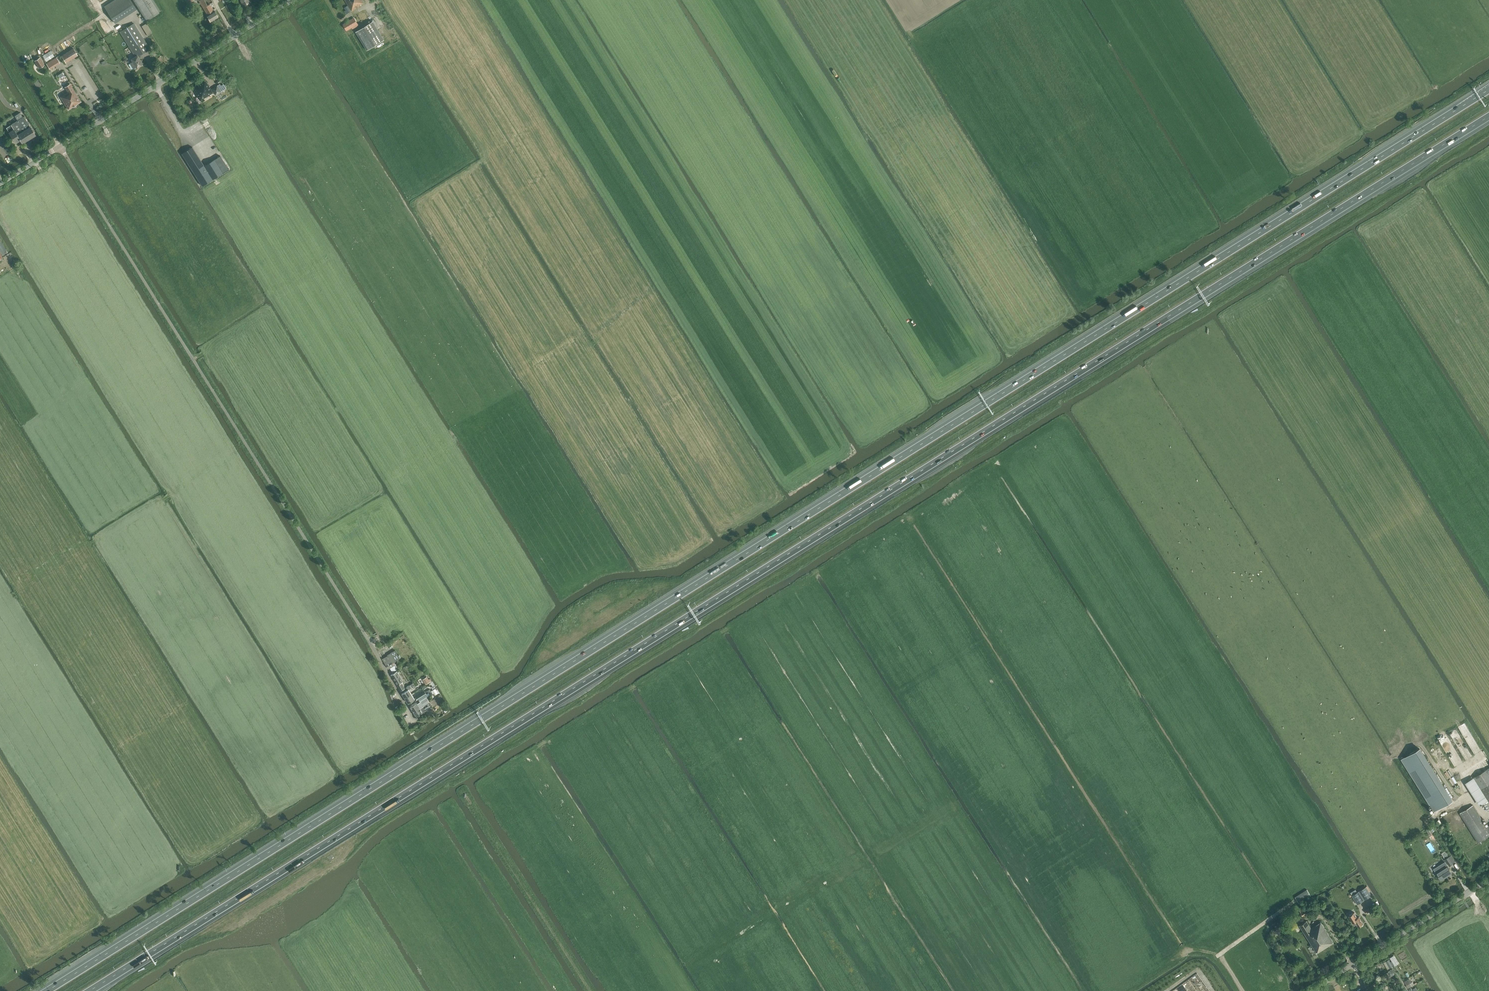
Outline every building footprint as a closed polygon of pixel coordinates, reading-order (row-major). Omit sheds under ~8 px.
[(137,9),(131,0),(114,0),(104,6),(115,23),(137,9)] [(162,12),(154,0),(136,0),(149,20),(162,12)] [(212,0),(199,0),(207,15),(210,22),(218,17),(215,11),(214,11),(213,9),(210,4),(213,2),(212,0)] [(352,11),(361,5),(361,4),(364,2),(363,0),(345,0),(352,11)] [(354,18),(343,24),(346,30),(349,29),(351,27),(352,29),(358,25),(354,18)] [(120,32),(135,56),(131,59),(132,61),(130,63),(133,68),(136,67),(143,63),(138,56),(150,49),(134,23),(120,32)] [(147,23),(142,26),(148,35),(153,32),(147,23)] [(371,23),(356,32),(367,50),(382,41),(378,34),(371,23)] [(73,48),(61,56),(66,63),(78,55),(73,48)] [(51,51),(43,56),(46,61),(54,56),(51,51)] [(56,57),(46,63),(50,69),(60,63),(56,57)] [(45,65),(40,58),(35,61),(40,68),(45,65)] [(192,87),(200,100),(213,93),(205,80),(192,87)] [(71,84),(65,87),(68,92),(61,97),(68,109),(81,101),(71,84)] [(217,85),(212,89),(216,95),(221,92),(223,90),(221,86),(218,87),(217,85)] [(9,132),(15,143),(20,140),(22,143),(36,135),(30,126),(24,116),(23,117),(20,112),(15,115),(18,120),(11,124),(10,123),(7,124),(8,126),(6,127),(9,132)] [(183,152),(181,153),(191,168),(202,186),(218,176),(229,169),(220,155),(204,166),(192,146),(183,152)] [(395,650),(388,655),(388,656),(392,663),(396,661),(395,660),(400,658),(395,650)] [(388,656),(383,659),(389,669),(390,668),(394,665),(392,663),(388,656)] [(393,674),(391,675),(401,690),(402,690),(405,688),(402,682),(404,681),(398,671),(393,674)] [(402,690),(403,692),(402,693),(405,697),(411,693),(409,689),(411,688),(409,685),(407,686),(407,687),(405,688),(402,690)] [(425,691),(416,697),(417,699),(427,694),(425,691)] [(411,693),(405,697),(408,702),(408,703),(410,702),(415,699),(411,693)] [(417,702),(411,707),(414,711),(429,702),(426,698),(419,702),(418,703),(417,702)] [(429,702),(414,711),(417,716),(423,712),(436,704),(435,702),(433,699),(429,702)] [(1424,740),(1428,744),(1434,738),(1431,734),(1424,740)] [(1419,748),(1402,759),(1434,811),(1452,800),(1419,748)] [(1488,810),(1488,767),(1473,777),(1488,800),(1483,803),(1488,811),(1488,810)] [(1466,809),(1460,813),(1478,842),(1488,836),(1488,825),(1487,826),(1473,805),(1466,809)] [(1449,866),(1453,864),(1448,857),(1449,857),(1445,851),(1441,853),(1445,860),(1449,866)] [(1445,861),(1433,868),(1436,872),(1441,880),(1452,873),(1447,865),(1445,861)] [(1357,904),(1372,895),(1366,886),(1352,895),(1357,904)] [(1299,903),(1311,895),(1307,889),(1295,897),(1299,903)] [(1303,917),(1311,913),(1307,906),(1299,910),(1303,917)] [(1355,912),(1348,916),(1353,923),(1355,922),(1358,927),(1363,923),(1359,916),(1358,917),(1355,912)] [(1307,920),(1299,925),(1317,953),(1334,942),(1321,922),(1311,928),(1307,920)] [(1389,959),(1386,961),(1387,964),(1390,968),(1393,966),(1392,965),(1393,964),(1394,965),(1398,963),(1394,956),(1390,958),(1392,962),(1391,963),(1389,959)]
